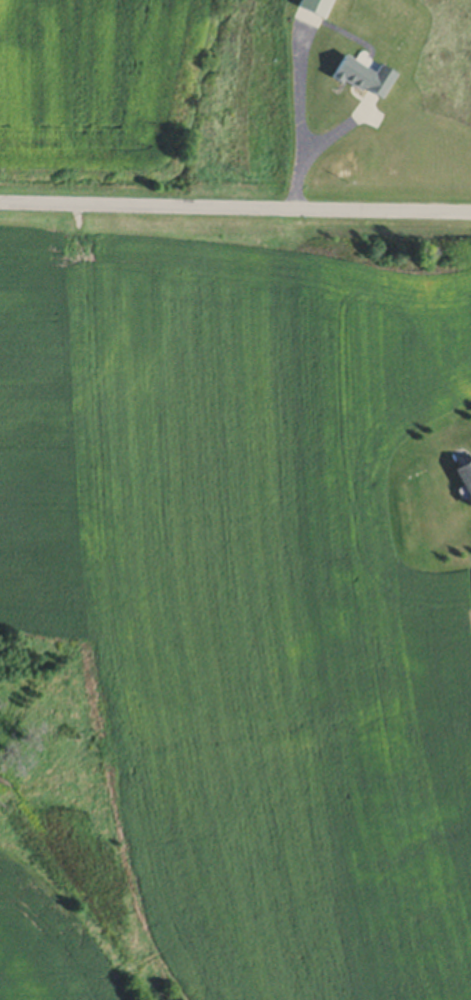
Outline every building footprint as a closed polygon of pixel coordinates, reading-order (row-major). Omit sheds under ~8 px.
[(328,0),(295,0),(291,11),(321,21),(328,0)] [(369,73),(336,58),(327,78),(376,101),(388,75),(372,67),(369,73)] [(466,510),(470,507),(470,465),(469,460),(446,472),(466,510)]
